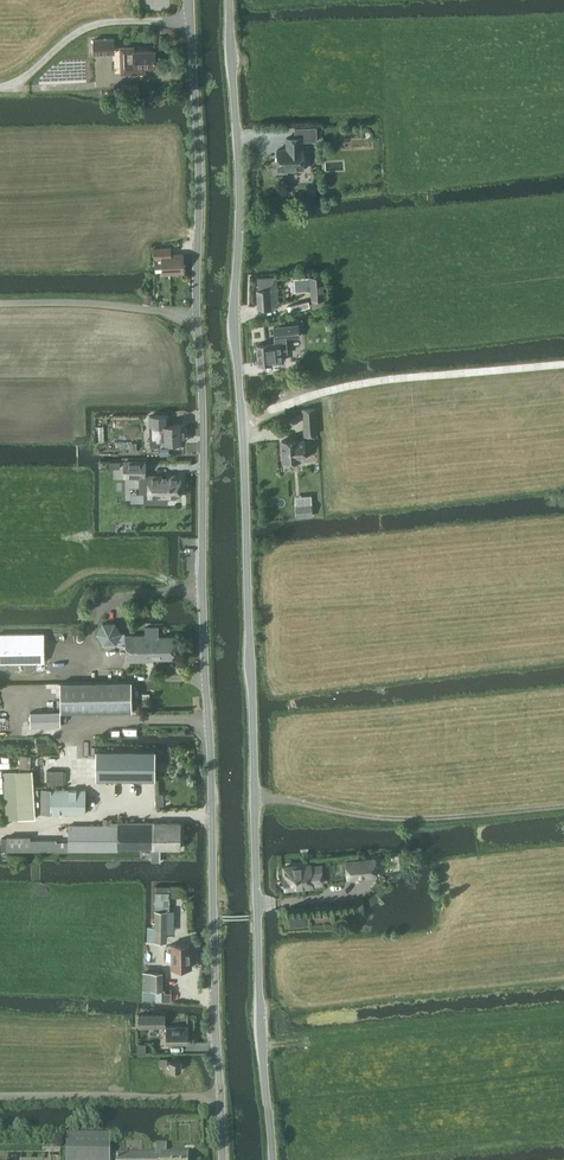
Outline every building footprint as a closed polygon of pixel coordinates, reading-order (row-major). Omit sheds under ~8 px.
[(114,38),(95,39),(95,54),(110,53),(114,53),(115,53),(115,50),(114,38)] [(157,66),(156,49),(135,50),(134,46),(124,47),(124,55),(125,61),(125,63),(126,65),(127,67),(129,68),(131,70),(133,70),(135,70),(135,73),(146,73),(146,66),(157,66)] [(303,148),(302,141),(302,137),(287,137),(287,149),(278,149),(279,170),(304,169),(303,148)] [(185,272),(184,253),(171,254),(171,247),(155,247),(156,268),(163,268),(163,273),(185,272)] [(313,308),(326,307),(324,275),(310,276),(313,308)] [(259,307),(279,306),(277,276),(258,278),(259,288),(257,288),(259,307)] [(276,342),(258,344),(259,363),(284,360),(283,351),(287,351),(286,337),(300,336),(299,324),(274,326),(276,342)] [(317,434),(316,420),(315,407),(303,408),(304,420),(305,435),(317,434)] [(169,415),(150,415),(151,426),(152,426),(153,437),(151,437),(152,446),(161,446),(161,442),(165,442),(165,439),(165,438),(186,438),(185,425),(185,423),(170,424),(169,415)] [(299,438),(283,440),(284,461),(306,459),(306,450),(309,450),(308,439),(305,439),(299,439),(299,438)] [(180,475),(145,475),(145,461),(125,461),(125,475),(140,475),(140,491),(149,491),(149,496),(155,496),(155,502),(168,502),(168,496),(180,496),(180,475)] [(297,506),(298,516),(312,515),(312,505),(297,506)] [(103,622),(98,633),(104,644),(117,643),(122,632),(116,622),(103,622)] [(174,636),(159,636),(159,626),(146,626),(146,635),(126,635),(127,660),(154,660),(154,658),(175,657),(174,636)] [(0,634),(0,662),(45,661),(45,633),(0,634)] [(61,711),(132,710),(132,681),(61,682),(61,711)] [(60,726),(61,711),(31,710),(30,726),(60,726)] [(156,779),(156,750),(97,750),(97,779),(156,779)] [(7,820),(36,817),(33,769),(3,771),(7,820)] [(86,813),(86,790),(42,789),(42,813),(86,813)] [(69,840),(69,850),(119,850),(119,848),(152,848),(152,859),(161,859),(161,848),(180,848),(180,822),(111,822),(111,825),(70,825),(69,840)] [(69,850),(69,840),(57,840),(57,839),(31,839),(31,835),(7,836),(7,837),(8,850),(8,851),(69,850)] [(348,877),(376,874),(375,859),(347,861),(348,877)] [(320,864),(311,865),(311,864),(285,866),(286,875),(287,887),(313,885),(313,883),(323,882),(322,882),(321,873),(322,873),(321,873),(320,864)] [(148,926),(148,941),(155,941),(168,941),(168,932),(168,909),(170,909),(170,891),(156,891),(156,909),(155,909),(155,926),(152,926),(148,926)] [(192,950),(190,950),(190,943),(172,943),(172,967),(192,966),(192,950)] [(144,989),(144,998),(172,1000),(172,991),(166,991),(166,989),(160,989),(160,981),(160,972),(154,972),(144,972),(144,989)] [(166,1027),(167,1017),(141,1016),(140,1027),(166,1027)] [(168,1043),(188,1042),(188,1026),(167,1026),(168,1043)] [(171,1070),(182,1070),(181,1060),(170,1061),(171,1070)] [(67,1159),(109,1159),(109,1135),(67,1135),(67,1159)] [(166,1145),(156,1145),(156,1155),(116,1154),(116,1159),(187,1159),(187,1155),(166,1155),(166,1145)]
